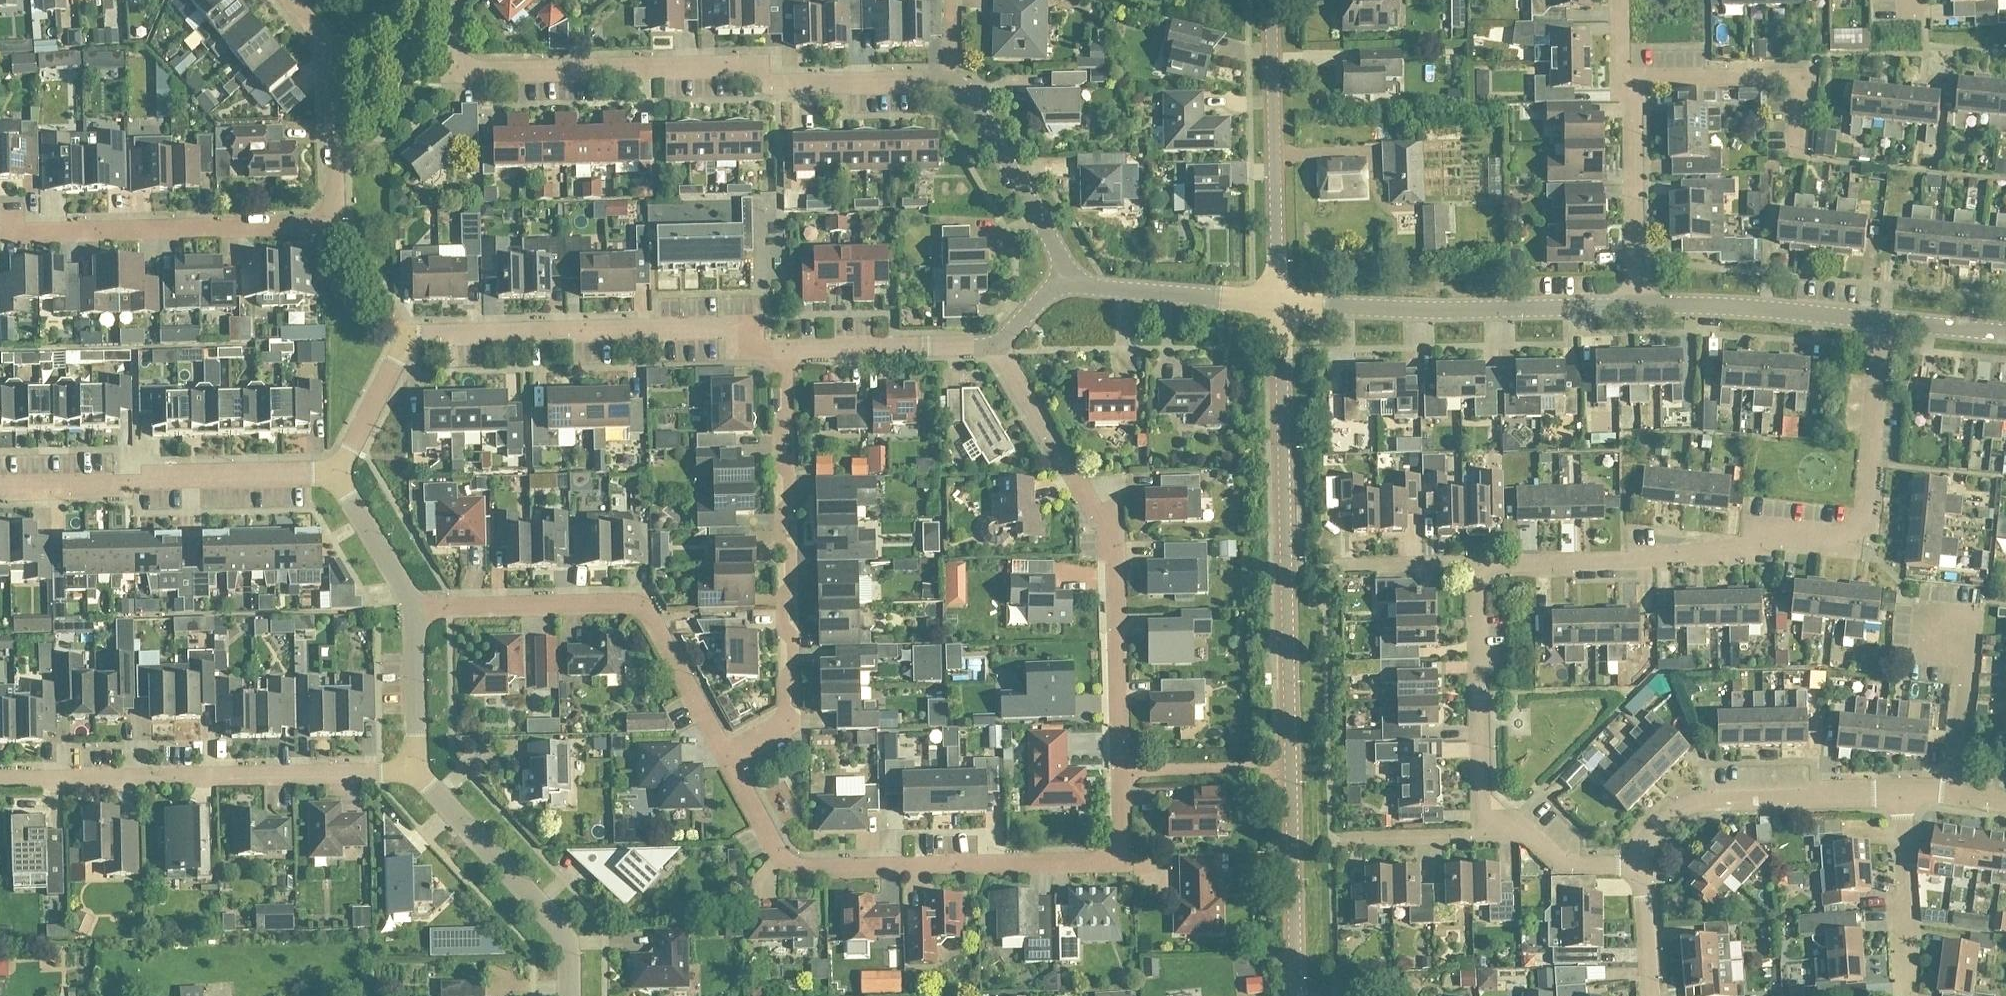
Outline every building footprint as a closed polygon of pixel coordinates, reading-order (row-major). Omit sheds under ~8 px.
[(55,0),(44,0),(45,11),(55,10),(55,0)] [(55,10),(66,9),(65,0),(55,0),(55,10)] [(232,0),(175,0),(172,3),(186,20),(197,11),(206,22),(232,0)] [(206,22),(195,31),(204,42),(201,44),(207,53),(211,50),(211,49),(249,17),(235,0),(232,0),(206,22)] [(509,21),(533,0),(491,0),(509,21)] [(650,30),(665,29),(665,31),(683,31),(682,2),(697,2),(697,0),(650,0),(650,30)] [(701,8),(715,7),(715,31),(741,31),(741,0),(701,0),(701,8)] [(741,31),(768,30),(767,6),(781,6),(781,0),(741,0),(741,31)] [(781,6),(781,15),(795,15),(796,49),(822,48),(821,0),(810,0),(804,0),(781,0),(781,6)] [(822,48),(848,48),(848,31),(861,31),(861,29),(861,0),(821,0),(822,48)] [(861,29),(875,29),(876,47),(902,47),(901,7),(886,7),(886,0),(861,0),(861,29)] [(940,0),(916,0),(916,7),(901,7),(902,47),(928,46),(927,21),(941,21),(940,0)] [(994,57),(1032,58),(1044,58),(1046,0),(1015,0),(1015,8),(995,7),(994,57)] [(1394,12),(1398,12),(1398,0),(1342,0),(1343,31),(1387,31),(1386,21),(1392,21),(1394,12)] [(1451,29),(1466,29),(1465,0),(1450,0),(1451,29)] [(1531,9),(1531,23),(1566,22),(1565,8),(1588,8),(1588,0),(1531,0),(1531,9)] [(1951,3),(1975,2),(1975,26),(1999,25),(2005,25),(2005,11),(1999,12),(1998,0),(1951,0),(1951,3)] [(562,17),(551,5),(539,16),(550,28),(562,17)] [(249,17),(211,49),(211,50),(218,57),(229,48),(237,58),(265,35),(249,17)] [(569,21),(569,35),(579,35),(579,20),(569,21)] [(1202,29),(1172,22),(1165,52),(1171,53),(1167,72),(1204,81),(1211,51),(1197,47),(1202,29)] [(1566,22),(1531,23),(1515,23),(1512,43),(1534,48),(1534,63),(1550,63),(1589,62),(1589,36),(1573,36),(1573,22),(1566,22)] [(157,44),(175,31),(169,23),(151,37),(157,44)] [(104,30),(93,31),(94,45),(105,44),(104,30)] [(117,32),(106,33),(107,45),(118,44),(117,32)] [(265,35),(237,58),(246,69),(223,88),(230,96),(242,86),(280,53),(265,35)] [(1822,47),(1822,35),(1811,35),(1811,47),(1822,47)] [(1840,35),(1831,35),(1831,52),(1840,51),(1840,35)] [(0,42),(0,54),(13,53),(12,41),(0,42)] [(1788,42),(1779,43),(1779,56),(1789,56),(1788,42)] [(1090,45),(1090,58),(1076,58),(1076,71),(1093,71),(1093,80),(1106,80),(1106,68),(1105,68),(1105,62),(1105,44),(1090,45)] [(1382,78),(1400,78),(1399,52),(1369,52),(1369,65),(1344,65),(1344,94),(1383,94),(1382,78)] [(280,53),(242,86),(249,94),(260,85),(269,95),(270,95),(278,104),(296,88),(288,79),(296,72),(280,53)] [(188,69),(177,57),(170,64),(180,76),(188,69)] [(1589,62),(1550,63),(1551,77),(1534,78),(1534,103),(1547,103),(1574,102),(1574,88),(1589,88),(1589,62)] [(1055,91),(1025,92),(1045,127),(1048,127),(1052,134),(1065,127),(1080,126),(1079,91),(1075,91),(1075,87),(1079,87),(1086,83),(1086,74),(1051,75),(1052,87),(1055,87),(1055,91)] [(1957,113),(1957,114),(1956,128),(1956,130),(1965,131),(1967,114),(1979,115),(1983,74),(1975,74),(1974,82),(1960,80),(1957,113)] [(1991,75),(1983,74),(1979,115),(1990,116),(1989,133),(1998,134),(2003,85),(1990,83),(1991,75)] [(1874,121),(1878,80),(1870,80),(1869,88),(1855,86),(1852,119),(1851,135),(1860,136),(1862,120),(1874,121)] [(1878,80),(1874,121),(1885,122),(1884,139),(1893,140),(1898,90),(1885,89),(1886,81),(1878,80)] [(1911,92),(1898,90),(1893,140),(1903,141),(1904,124),(1916,125),(1920,84),(1912,84),(1911,92)] [(1920,84),(1916,125),(1927,126),(1926,143),(1935,144),(1937,127),(1938,127),(1941,95),(1927,93),(1928,85),(1920,84)] [(1767,88),(1739,89),(1739,101),(1755,101),(1756,115),(1768,115),(1767,88)] [(1463,89),(1448,90),(1449,108),(1464,107),(1463,89)] [(1200,121),(1200,95),(1166,96),(1167,148),(1227,147),(1226,121),(1200,121)] [(1721,134),(1721,119),(1720,95),(1675,96),(1675,109),(1670,109),(1670,134),(1708,134),(1721,134)] [(1574,102),(1547,103),(1547,127),(1564,127),(1564,143),(1602,143),(1602,117),(1586,117),(1586,102),(1574,102)] [(440,127),(438,125),(427,134),(429,136),(403,158),(423,182),(463,149),(478,149),(477,113),(461,113),(461,116),(453,116),(440,127)] [(613,114),(615,165),(639,165),(639,176),(651,175),(650,128),(624,129),(624,113),(613,114)] [(1948,113),(1947,127),(1956,128),(1957,114),(1948,113)] [(604,130),(590,130),(591,166),(615,165),(613,114),(603,114),(604,130)] [(556,131),(542,131),(543,167),(567,166),(565,115),(555,115),(556,131)] [(576,115),(565,115),(567,166),(591,166),(590,130),(576,130),(576,115)] [(519,168),(517,116),(507,116),(508,132),(493,132),(494,148),(482,148),(483,175),(495,175),(495,168),(519,168)] [(528,131),(528,116),(517,116),(519,168),(543,167),(542,131),(528,131)] [(723,127),(714,127),(715,162),(739,161),(738,119),(723,124),(723,127)] [(738,119),(739,161),(764,161),(763,127),(753,127),(753,123),(738,119)] [(691,162),(690,120),(675,125),(675,128),(666,128),(666,163),(691,162)] [(715,162),(714,127),(705,128),(705,124),(690,120),(691,162),(715,162)] [(37,122),(0,123),(0,179),(23,178),(22,163),(25,161),(38,160),(37,122)] [(215,129),(215,151),(216,180),(228,179),(227,160),(234,160),(250,159),(250,177),(296,176),(295,144),(282,144),(282,127),(233,129),(215,129)] [(914,170),(914,127),(913,127),(898,132),(899,135),(890,136),(890,170),(914,170)] [(929,131),(914,127),(914,170),(939,169),(939,165),(944,165),(943,153),(939,153),(938,135),(929,135),(929,131)] [(851,136),(842,136),(842,171),(866,171),(866,128),(851,133),(851,136)] [(881,132),(866,128),(866,171),(890,170),(890,136),(881,136),(881,132)] [(818,172),(817,129),(803,134),(803,137),(793,137),(794,172),(818,172)] [(842,171),(842,136),(833,137),(833,133),(818,129),(817,129),(818,172),(842,171)] [(1817,130),(1815,156),(1834,158),(1837,132),(1817,130)] [(125,188),(123,134),(96,135),(83,135),(84,152),(85,189),(125,188)] [(1708,149),(1708,134),(1670,134),(1671,159),(1694,159),(1695,176),(1722,176),(1721,149),(1708,149)] [(84,152),(83,135),(70,135),(43,136),(45,191),(85,189),(84,152)] [(197,137),(197,151),(172,151),(173,188),(185,188),(185,189),(199,189),(198,165),(212,164),(211,136),(197,137)] [(134,152),(132,152),(133,192),(173,191),(173,188),(172,151),(171,138),(134,139),(134,152)] [(1384,144),(1386,180),(1390,180),(1391,203),(1424,202),(1422,142),(1384,144)] [(1602,143),(1564,143),(1565,160),(1548,160),(1548,182),(1587,181),(1586,169),(1603,169),(1602,143)] [(1086,168),(1081,173),(1081,208),(1122,208),(1122,197),(1136,197),(1135,167),(1126,167),(1126,163),(1132,163),(1132,156),(1126,156),(1126,154),(1086,155),(1086,167),(1086,168)] [(1892,155),(1891,163),(1899,165),(1900,157),(1892,155)] [(1496,195),(1496,156),(1484,156),(1483,195),(1496,195)] [(480,174),(480,157),(469,157),(469,174),(480,174)] [(1321,198),(1366,196),(1365,160),(1319,162),(1321,198)] [(1780,174),(1780,163),(1761,163),(1760,211),(1772,212),(1773,174),(1780,174)] [(1185,166),(1186,181),(1186,185),(1182,185),(1182,216),(1195,216),(1228,215),(1227,166),(1185,166)] [(1724,204),(1724,196),(1736,195),(1735,181),(1706,181),(1706,195),(1671,196),(1672,218),(1725,218),(1724,204)] [(643,183),(637,188),(638,198),(653,197),(652,183),(643,183)] [(1850,183),(1848,201),(1842,256),(1852,257),(1853,251),(1864,252),(1868,220),(1855,218),(1857,202),(1858,202),(1860,184),(1850,183)] [(591,198),(591,184),(583,184),(583,198),(591,198)] [(600,198),(599,184),(591,184),(591,198),(600,198)] [(543,185),(535,185),(536,200),(544,199),(543,185)] [(544,199),(552,199),(551,185),(543,185),(544,199)] [(1566,225),(1603,224),(1603,198),(1579,199),(1579,185),(1546,186),(1547,200),(1552,199),(1552,209),(1565,209),(1566,224),(1566,225)] [(740,194),(740,186),(727,186),(728,194),(740,194)] [(740,186),(740,194),(752,194),(752,186),(740,186)] [(692,195),(691,187),(680,188),(680,195),(692,195)] [(704,187),(691,187),(692,195),(704,195),(704,187)] [(402,194),(395,194),(395,207),(408,207),(408,199),(402,194)] [(1800,252),(1805,196),(1796,195),(1794,212),(1782,211),(1779,244),(1790,245),(1790,251),(1800,252)] [(1805,196),(1800,252),(1810,253),(1811,247),(1822,248),(1825,215),(1813,214),(1815,197),(1805,196)] [(751,199),(741,199),(742,227),(743,252),(753,251),(751,199)] [(927,199),(915,200),(915,207),(927,207),(927,199)] [(867,209),(867,200),(855,201),(855,209),(867,209)] [(879,200),(867,200),(867,209),(879,208),(879,200)] [(915,207),(915,200),(903,200),(903,208),(915,207)] [(1836,216),(1825,215),(1822,248),(1832,249),(1832,255),(1842,256),(1848,201),(1838,200),(1836,216)] [(819,202),(819,210),(831,209),(831,201),(819,202)] [(628,202),(606,203),(606,218),(628,217),(628,202)] [(819,210),(819,202),(807,202),(807,210),(819,210)] [(1457,253),(1455,206),(1428,207),(1428,203),(1422,203),(1424,255),(1457,253)] [(562,206),(553,206),(554,217),(563,216),(562,206)] [(1917,263),(1923,208),(1913,207),(1912,224),(1899,223),(1896,255),(1908,256),(1907,262),(1917,263)] [(1923,208),(1917,263),(1927,264),(1928,258),(1939,259),(1942,227),(1930,226),(1932,209),(1923,208)] [(1954,228),(1942,227),(1939,259),(1950,260),(1949,266),(1959,267),(1965,212),(1955,211),(1954,228)] [(1974,213),(1965,212),(1959,267),(1970,268),(1970,262),(1981,263),(1984,231),(1973,230),(1974,213)] [(1981,263),(1992,265),(1991,270),(2002,272),(2005,227),(2005,216),(1998,215),(1996,232),(1984,231),(1981,263)] [(480,216),(461,216),(462,247),(465,251),(465,261),(440,261),(440,247),(439,247),(440,300),(466,299),(466,277),(478,277),(477,257),(480,257),(480,216)] [(838,218),(829,218),(830,232),(838,232),(838,218)] [(846,218),(838,218),(838,232),(846,232),(846,218)] [(1725,239),(1725,218),(1672,218),(1672,241),(1707,240),(1707,254),(1727,254),(1728,263),(1755,263),(1754,240),(1736,240),(1736,239),(1725,239)] [(1556,224),(1556,240),(1547,241),(1547,263),(1589,262),(1589,250),(1608,250),(1607,235),(1603,235),(1603,224),(1566,225),(1566,224),(1556,224)] [(648,227),(636,227),(637,257),(649,257),(648,227)] [(742,227),(721,228),(722,266),(743,266),(743,252),(742,227)] [(969,227),(942,228),(943,269),(946,269),(949,269),(985,269),(984,243),(969,244),(969,227)] [(699,228),(678,229),(679,267),(700,267),(699,228)] [(722,266),(721,228),(699,228),(700,267),(722,266)] [(404,229),(395,229),(395,241),(404,241),(404,229)] [(679,267),(678,229),(656,229),(657,268),(679,267)] [(591,258),(590,238),(564,239),(565,270),(581,269),(582,296),(608,296),(607,258),(591,258)] [(537,240),(523,240),(524,298),(550,297),(549,271),(565,270),(564,239),(537,240)] [(522,249),(508,249),(508,240),(481,241),(482,280),(498,279),(498,298),(524,298),(523,240),(522,240),(522,249)] [(413,248),(413,252),(400,253),(401,279),(413,278),(414,300),(440,300),(439,247),(413,248)] [(887,249),(862,250),(863,302),(873,301),(873,286),(887,285),(887,274),(897,274),(897,250),(887,250),(887,249)] [(862,250),(838,251),(839,286),(853,286),(853,302),(863,302),(862,250)] [(838,251),(814,251),(814,265),(802,266),(803,303),(825,302),(825,287),(839,286),(838,251)] [(315,295),(313,255),(278,256),(280,306),(298,306),(303,301),(303,296),(315,295)] [(280,306),(278,256),(243,257),(244,297),(256,297),(256,302),(261,307),(280,306)] [(222,285),(221,257),(198,258),(199,296),(210,296),(210,299),(216,309),(236,309),(235,285),(222,285)] [(633,257),(607,258),(608,296),(634,295),(633,257)] [(176,286),(163,286),(164,310),(200,310),(199,296),(198,258),(175,258),(176,286)] [(142,259),(118,260),(119,313),(158,312),(157,279),(143,279),(142,259)] [(94,260),(95,280),(80,281),(80,314),(119,313),(118,260),(94,260)] [(0,281),(0,314),(28,314),(27,300),(39,299),(38,261),(12,262),(13,278),(10,281),(0,281)] [(65,285),(64,261),(38,261),(39,299),(53,299),(53,313),(65,313),(79,312),(79,284),(65,285)] [(947,304),(942,304),(943,320),(978,319),(977,294),(985,294),(985,269),(949,269),(946,269),(947,304)] [(281,342),(326,341),(325,327),(281,328),(281,340),(281,342)] [(130,345),(130,330),(120,330),(120,345),(130,345)] [(92,334),(80,334),(80,346),(92,346),(92,334)] [(281,340),(281,341),(269,341),(269,355),(282,355),(281,344),(281,342),(281,340)] [(281,344),(282,355),(294,355),(294,344),(281,344)] [(324,344),(297,344),(298,365),(325,364),(324,344)] [(1660,386),(1659,347),(1651,347),(1652,353),(1638,353),(1639,403),(1649,403),(1648,386),(1660,386)] [(1659,347),(1660,386),(1672,385),(1672,402),(1682,402),(1681,385),(1681,352),(1667,353),(1667,347),(1659,347)] [(1609,354),(1595,354),(1596,387),(1597,404),(1606,404),(1606,387),(1618,387),(1617,348),(1609,348),(1609,354)] [(1625,348),(1617,348),(1618,387),(1618,400),(1619,400),(1619,386),(1629,386),(1630,403),(1639,403),(1638,353),(1625,354),(1625,348)] [(230,360),(229,349),(217,350),(217,360),(230,360)] [(242,349),(229,349),(230,360),(242,360),(242,349)] [(190,350),(178,351),(178,361),(190,361),(190,350)] [(1742,390),(1745,352),(1737,351),(1736,357),(1722,356),(1720,389),(1721,389),(1720,405),(1729,406),(1730,389),(1742,390)] [(104,352),(92,353),(92,363),(104,363),(104,352)] [(1752,352),(1745,352),(1742,390),(1754,391),(1753,408),(1762,408),(1765,359),(1752,358),(1752,352)] [(52,353),(40,354),(40,364),(52,364),(52,353)] [(79,353),(67,353),(67,362),(79,362),(79,353)] [(92,363),(92,353),(79,353),(79,362),(79,364),(92,363)] [(14,354),(1,355),(1,365),(14,365),(14,354)] [(40,354),(14,354),(14,365),(14,366),(40,366),(40,364),(40,354)] [(1765,359),(1762,408),(1772,409),(1773,392),(1784,393),(1787,355),(1779,354),(1779,360),(1765,359)] [(1795,355),(1787,355),(1784,393),(1796,394),(1795,410),(1805,411),(1806,394),(1808,362),(1794,361),(1795,355)] [(231,396),(215,396),(215,389),(217,386),(220,386),(220,364),(215,359),(204,359),(204,384),(205,435),(231,435),(231,396)] [(1705,361),(1704,374),(1719,375),(1719,361),(1705,361)] [(1563,363),(1539,364),(1540,397),(1541,397),(1555,397),(1555,416),(1577,415),(1576,389),(1564,389),(1563,363)] [(1540,397),(1539,364),(1515,365),(1516,391),(1504,391),(1505,417),(1526,416),(1526,418),(1541,418),(1541,397),(1540,397)] [(1483,365),(1459,366),(1460,399),(1475,399),(1475,418),(1497,417),(1496,391),(1484,391),(1483,365)] [(1460,399),(1459,366),(1435,367),(1436,392),(1424,393),(1425,419),(1446,418),(1446,400),(1460,399)] [(1379,368),(1380,401),(1394,401),(1395,419),(1417,419),(1416,393),(1416,373),(1404,373),(1403,367),(1379,368)] [(713,409),(751,408),(750,382),(726,382),(726,368),(695,369),(696,383),(706,383),(706,396),(712,396),(713,409)] [(1380,401),(1379,368),(1355,368),(1356,394),(1344,395),(1345,421),(1366,420),(1366,402),(1380,401)] [(1195,383),(1160,383),(1161,413),(1195,413),(1195,425),(1205,424),(1208,427),(1219,427),(1222,424),(1225,424),(1224,370),(1194,371),(1195,383)] [(1092,376),(1092,372),(1078,372),(1078,399),(1089,399),(1090,421),(1135,421),(1134,382),(1107,383),(1107,376),(1092,376)] [(93,391),(93,429),(120,429),(120,412),(132,411),(131,378),(108,378),(108,390),(93,391)] [(56,392),(41,392),(41,431),(67,430),(66,379),(61,379),(56,384),(56,392)] [(71,379),(66,379),(67,430),(93,429),(93,391),(76,391),(76,384),(71,379)] [(1950,435),(1955,380),(1946,379),(1945,385),(1933,384),(1930,416),(1942,418),(1941,434),(1950,435)] [(0,393),(0,431),(16,431),(14,380),(9,381),(4,385),(5,393),(0,393)] [(41,385),(24,385),(19,380),(14,380),(16,431),(41,431),(41,392),(41,385)] [(1955,380),(1950,435),(1960,436),(1961,419),(1973,421),(1976,388),(1965,387),(1965,381),(1955,380)] [(298,394),(282,395),(283,433),(310,433),(310,415),(322,415),(321,382),(298,382),(298,394)] [(1908,393),(1909,383),(1894,382),(1893,392),(1908,393)] [(247,395),(231,396),(231,435),(257,434),(256,383),(251,383),(246,388),(247,395)] [(283,433),(282,395),(267,395),(266,388),(261,383),(256,383),(257,434),(283,433)] [(1987,389),(1976,388),(1973,421),(1985,422),(1983,439),(1992,439),(1998,384),(1988,383),(1987,389)] [(204,384),(199,384),(195,389),(195,397),(179,397),(179,436),(205,435),(204,384)] [(884,399),(873,399),(874,434),(889,434),(889,424),(915,424),(915,400),(917,400),(917,384),(887,384),(887,396),(884,399)] [(1992,439),(2002,440),(2003,424),(2005,424),(2005,385),(1998,384),(1992,439)] [(855,402),(855,385),(815,386),(815,418),(837,417),(837,431),(867,430),(867,402),(855,402)] [(178,387),(139,388),(140,413),(152,413),(153,436),(179,436),(179,397),(178,387)] [(962,391),(947,392),(948,422),(962,422),(988,466),(1015,451),(978,390),(962,390),(962,391)] [(604,392),(605,430),(629,429),(629,434),(643,434),(642,400),(628,401),(628,391),(604,392)] [(575,430),(574,392),(548,393),(548,418),(532,418),(532,448),(559,447),(558,431),(575,430)] [(605,430),(604,392),(574,392),(575,430),(594,430),(594,451),(606,451),(605,430)] [(480,395),(481,433),(496,433),(496,447),(507,447),(508,457),(522,456),(521,420),(507,421),(506,394),(480,395)] [(451,434),(450,395),(424,396),(425,423),(411,423),(412,454),(426,454),(426,449),(437,449),(437,434),(451,434)] [(480,395),(450,395),(451,434),(452,461),(452,479),(464,479),(464,478),(483,478),(483,470),(464,470),(464,461),(465,461),(464,434),(481,433),(480,395)] [(751,408),(713,409),(713,422),(707,422),(708,435),(697,435),(697,449),(733,448),(732,438),(735,435),(752,434),(751,408)] [(1716,417),(1704,416),(1704,431),(1716,432),(1716,417)] [(1146,434),(1137,434),(1138,447),(1147,447),(1146,434)] [(1591,444),(1616,444),(1615,435),(1591,435),(1591,444)] [(1656,445),(1655,455),(1668,457),(1669,446),(1656,445)] [(733,448),(697,449),(696,449),(697,474),(714,474),(714,489),(753,488),(752,462),(741,462),(741,448),(733,448)] [(888,474),(887,448),(868,448),(868,474),(888,474)] [(1551,455),(1539,455),(1539,464),(1552,464),(1551,455)] [(1463,530),(1462,492),(1445,493),(1445,476),(1437,476),(1437,456),(1422,457),(1423,476),(1422,476),(1423,514),(1437,514),(1437,534),(1441,538),(1451,538),(1453,535),(1453,530),(1463,530)] [(834,457),(816,457),(816,476),(834,476),(834,457)] [(867,476),(867,459),(852,459),(852,476),(867,476)] [(1662,503),(1666,470),(1644,468),(1641,500),(1662,503)] [(1666,470),(1662,503),(1684,505),(1687,472),(1666,470)] [(1708,475),(1687,472),(1684,505),(1705,507),(1708,475)] [(1479,492),(1462,492),(1463,530),(1466,530),(1466,534),(1469,537),(1486,536),(1488,533),(1488,529),(1490,529),(1489,519),(1503,518),(1502,475),(1479,475),(1479,492)] [(1708,475),(1705,507),(1726,510),(1727,502),(1742,504),(1744,482),(1730,481),(1730,477),(1708,475)] [(1200,520),(1200,490),(1199,476),(1171,477),(1172,491),(1145,491),(1146,522),(1186,521),(1200,520)] [(917,478),(917,489),(937,489),(937,477),(917,478)] [(1395,494),(1378,494),(1379,532),(1406,531),(1405,515),(1419,514),(1418,477),(1395,477),(1395,494)] [(1338,478),(1338,479),(1325,479),(1325,510),(1339,510),(1339,517),(1353,517),(1353,532),(1379,532),(1378,494),(1361,495),(1361,478),(1338,478)] [(470,492),(489,492),(489,479),(470,479),(470,492)] [(818,520),(856,519),(855,506),(876,506),(875,479),(817,480),(818,520)] [(994,520),(989,521),(985,526),(984,532),(985,538),(990,542),(996,543),(1002,542),(1006,537),(1007,530),(1017,530),(1017,537),(1044,537),(1043,523),(1039,523),(1039,507),(1033,507),(1032,479),(1000,480),(1000,497),(994,497),(994,520)] [(1908,491),(1907,501),(1962,507),(1963,497),(1946,496),(1948,483),(1915,480),(1914,492),(1908,491)] [(1581,487),(1581,519),(1603,519),(1603,508),(1603,497),(1603,486),(1581,487)] [(1539,520),(1538,487),(1517,488),(1517,521),(1539,520)] [(1560,487),(1538,487),(1539,520),(1560,520),(1560,487)] [(1581,487),(1560,487),(1560,520),(1581,519),(1581,487)] [(753,488),(714,489),(715,503),(698,504),(698,529),(709,529),(734,528),(734,515),(753,514),(753,488)] [(1621,497),(1603,497),(1603,508),(1621,508),(1621,497)] [(482,501),(438,502),(439,530),(437,530),(437,548),(447,547),(447,545),(483,544),(482,501)] [(1962,507),(1907,501),(1906,511),(1912,512),(1911,523),(1943,526),(1945,515),(1961,516),(1962,507)] [(1980,508),(1979,518),(1994,519),(1994,510),(1980,508)] [(627,513),(610,514),(611,565),(647,565),(646,526),(633,527),(633,519),(631,515),(627,513)] [(530,529),(531,567),(555,567),(555,540),(566,540),(566,514),(542,514),(542,529),(530,529)] [(586,514),(587,528),(575,528),(576,566),(611,565),(610,514),(586,514)] [(531,567),(530,529),(518,529),(518,515),(494,515),(495,542),(507,541),(507,568),(531,567)] [(652,519),(651,522),(652,525),(654,528),(657,530),(661,530),(664,528),(666,525),(667,522),(666,519),(664,516),(661,515),(658,515),(655,516),(652,519)] [(856,519),(818,520),(818,560),(875,559),(874,532),(856,532),(856,519)] [(11,566),(10,527),(10,521),(0,522),(0,566),(11,566)] [(32,521),(10,521),(10,527),(11,566),(25,566),(26,580),(51,580),(50,539),(36,539),(36,527),(32,527),(32,521)] [(1943,526),(1911,523),(1910,534),(1904,534),(1903,544),(1958,549),(1959,540),(1942,538),(1943,526)] [(298,528),(274,529),(275,572),(288,571),(291,586),(299,586),(298,528)] [(300,528),(298,528),(299,586),(312,586),(321,585),(321,571),(322,571),(321,533),(300,533),(300,528)] [(734,528),(709,529),(709,544),(716,544),(717,568),(715,568),(715,569),(755,568),(754,542),(749,542),(749,528),(734,528)] [(251,572),(250,529),(226,530),(227,573),(227,587),(227,592),(235,592),(236,587),(238,572),(251,572)] [(274,529),(250,529),(251,572),(264,572),(266,586),(275,586),(275,572),(274,529)] [(193,569),(194,599),(210,598),(210,588),(217,587),(216,573),(227,573),(226,530),(224,530),(224,535),(203,535),(204,568),(193,569)] [(159,592),(158,531),(134,532),(135,575),(147,574),(150,592),(159,592)] [(160,531),(158,531),(159,592),(178,592),(178,599),(184,599),(184,613),(194,612),(194,604),(194,599),(193,569),(182,569),(181,536),(160,536),(160,531)] [(111,575),(110,532),(86,533),(87,590),(88,601),(96,600),(96,590),(98,575),(111,575)] [(134,532),(110,532),(111,575),(111,590),(120,590),(122,575),(135,575),(134,532)] [(87,590),(86,533),(84,533),(84,538),(63,538),(64,574),(53,574),(53,602),(66,602),(66,591),(75,591),(87,590)] [(1236,542),(1219,542),(1220,558),(1236,558),(1236,542)] [(1173,562),(1147,563),(1148,595),(1196,594),(1195,563),(1207,562),(1207,544),(1172,545),(1173,562)] [(1958,549),(1903,544),(1902,553),(1908,554),(1907,566),(1939,569),(1940,557),(1957,558),(1958,549)] [(356,585),(340,559),(330,565),(331,610),(363,609),(363,597),(356,597),(356,585)] [(819,604),(858,603),(857,590),(865,590),(864,563),(818,564),(819,604)] [(945,564),(945,605),(966,604),(966,564),(945,564)] [(755,568),(715,569),(715,581),(698,582),(699,609),(753,608),(753,568),(755,568)] [(1348,590),(1348,574),(1339,574),(1340,590),(1348,590)] [(1054,577),(1011,576),(1011,605),(1029,605),(1028,622),(1071,623),(1071,609),(1074,609),(1078,605),(1078,599),(1074,595),(1053,594),(1054,577)] [(1811,635),(1816,579),(1807,578),(1806,584),(1794,583),(1791,616),(1803,617),(1801,634),(1811,635)] [(1826,580),(1816,579),(1811,635),(1820,636),(1822,619),(1834,620),(1837,588),(1825,586),(1826,580)] [(1396,621),(1434,620),(1433,594),(1419,594),(1416,594),(1410,588),(1410,580),(1375,581),(1376,604),(1396,604),(1396,621)] [(940,584),(923,583),(922,599),(939,600),(940,584)] [(1848,589),(1837,588),(1834,620),(1845,621),(1844,638),(1853,639),(1859,584),(1849,583),(1848,589)] [(1859,584),(1853,639),(1862,640),(1864,623),(1876,624),(1880,592),(1868,591),(1868,585),(1859,584)] [(1739,644),(1738,588),(1728,589),(1728,595),(1716,595),(1717,628),(1729,627),(1729,644),(1739,644)] [(1738,588),(1739,644),(1748,644),(1748,627),(1760,627),(1759,594),(1747,594),(1747,588),(1738,588)] [(1696,645),(1695,589),(1685,589),(1686,596),(1673,596),(1674,629),(1687,628),(1687,645),(1696,645)] [(1717,628),(1716,595),(1705,595),(1705,589),(1695,589),(1696,645),(1706,645),(1705,628),(1717,628)] [(259,611),(273,611),(273,596),(259,597),(259,611)] [(116,598),(116,612),(130,612),(130,598),(116,598)] [(154,610),(154,601),(136,601),(136,611),(154,610)] [(858,603),(819,604),(820,646),(836,646),(870,645),(870,629),(864,629),(864,616),(858,616),(858,603)] [(1606,613),(1594,613),(1595,646),(1607,646),(1607,663),(1617,662),(1616,607),(1606,607),(1606,613)] [(1625,607),(1616,607),(1617,662),(1626,662),(1626,645),(1638,645),(1638,612),(1625,613),(1625,607)] [(1574,663),(1573,608),(1563,608),(1563,614),(1551,614),(1552,647),(1564,647),(1565,664),(1574,663)] [(1583,608),(1573,608),(1574,663),(1584,663),(1583,646),(1595,646),(1594,613),(1583,614),(1583,608)] [(1998,618),(2005,619),(2005,612),(2005,610),(1999,609),(1998,618)] [(1183,624),(1149,624),(1150,663),(1192,662),(1191,635),(1210,634),(1209,610),(1182,611),(1183,624)] [(13,634),(52,633),(52,617),(13,618),(13,634)] [(294,632),(314,632),(314,617),(293,617),(294,632)] [(335,620),(335,632),(347,632),(347,620),(335,620)] [(746,620),(696,621),(696,622),(704,635),(725,634),(726,665),(722,668),(726,676),(727,679),(728,679),(732,686),(747,678),(757,678),(756,632),(746,632),(746,620)] [(1396,638),(1380,638),(1376,638),(1376,649),(1380,649),(1380,661),(1419,660),(1418,646),(1434,646),(1434,620),(1396,621),(1396,638)] [(133,621),(117,621),(117,633),(133,633),(133,621)] [(254,621),(255,638),(262,638),(268,633),(268,621),(254,621)] [(568,647),(569,675),(591,675),(591,677),(623,676),(622,634),(590,635),(591,647),(568,647)] [(1987,637),(1987,646),(1996,647),(1997,638),(1987,637)] [(473,667),(473,692),(507,692),(506,684),(512,678),(523,677),(522,639),(494,640),(495,661),(489,667),(473,667)] [(870,645),(836,646),(836,662),(821,663),(821,688),(859,687),(859,673),(876,672),(876,660),(876,647),(876,645),(870,645)] [(1696,645),(1687,645),(1687,665),(1697,665),(1696,645)] [(942,683),(941,648),(912,648),(913,684),(942,683)] [(214,653),(190,653),(190,665),(175,666),(176,719),(200,719),(199,697),(215,697),(215,683),(214,653)] [(95,674),(96,719),(105,718),(107,721),(116,720),(118,718),(122,718),(121,699),(134,698),(133,691),(133,655),(106,656),(107,676),(95,677),(95,674)] [(96,719),(95,674),(79,675),(79,657),(56,658),(57,697),(69,697),(69,717),(95,719),(96,719)] [(537,676),(557,676),(556,660),(536,661),(537,676)] [(1419,660),(1380,661),(1381,684),(1397,684),(1398,701),(1436,700),(1435,674),(1419,674),(1419,660)] [(1380,676),(1380,661),(1368,661),(1368,676),(1380,676)] [(1002,700),(1002,718),(1074,716),(1072,678),(1071,663),(1026,665),(1027,692),(1002,693),(1002,700)] [(1616,663),(1616,687),(1627,686),(1627,663),(1616,663)] [(176,719),(175,666),(137,667),(137,699),(151,699),(152,720),(176,719)] [(1806,690),(1825,691),(1826,672),(1808,672),(1806,690)] [(335,688),(336,736),(362,735),(362,720),(375,719),(375,678),(350,679),(350,687),(335,688)] [(336,736),(335,688),(320,688),(320,679),(295,680),(295,681),(296,728),(310,728),(310,736),(336,736)] [(1732,714),(1717,714),(1718,747),(1740,746),(1739,713),(1741,713),(1741,693),(1741,679),(1732,679),(1732,694),(1731,694),(1732,714)] [(1161,695),(1150,695),(1151,723),(1168,723),(1168,726),(1194,726),(1193,706),(1205,706),(1205,680),(1161,681),(1161,695)] [(296,728),(295,681),(267,682),(268,699),(255,699),(256,737),(280,737),(280,729),(296,728)] [(256,737),(255,699),(243,700),(243,682),(215,683),(215,697),(216,697),(216,722),(232,722),(232,738),(256,737)] [(16,705),(16,743),(42,742),(42,734),(56,733),(55,685),(31,686),(31,694),(16,694),(16,705)] [(16,705),(1,705),(1,687),(0,687),(0,743),(16,743),(16,705)] [(860,701),(859,687),(821,688),(822,713),(837,713),(838,729),(878,729),(878,721),(877,701),(860,701)] [(549,711),(549,688),(527,688),(527,711),(549,711)] [(1775,713),(1763,713),(1761,713),(1762,746),(1784,745),(1783,712),(1785,712),(1784,692),(1774,693),(1775,713)] [(1797,712),(1785,712),(1783,712),(1784,745),(1806,745),(1805,712),(1806,712),(1806,692),(1796,692),(1797,712)] [(1753,713),(1741,713),(1739,713),(1740,746),(1762,746),(1761,713),(1763,713),(1762,693),(1753,693),(1753,713)] [(1862,719),(1863,719),(1865,699),(1856,698),(1854,718),(1839,717),(1836,749),(1858,751),(1862,719)] [(945,700),(928,701),(929,727),(946,727),(945,700)] [(1436,700),(1398,701),(1398,718),(1382,718),(1382,741),(1421,740),(1420,726),(1437,726),(1436,700)] [(1862,719),(1858,751),(1880,753),(1883,721),(1885,721),(1887,701),(1877,700),(1875,720),(1863,719),(1862,719)] [(1883,721),(1880,753),(1902,755),(1905,723),(1907,723),(1909,703),(1899,702),(1897,722),(1885,721),(1883,721)] [(1905,723),(1902,755),(1924,757),(1927,725),(1928,725),(1930,705),(1920,704),(1919,724),(1907,723),(1905,723)] [(739,720),(732,705),(722,710),(730,725),(739,720)] [(1649,743),(1672,766),(1688,750),(1665,727),(1666,726),(1651,712),(1644,719),(1659,733),(1650,741),(1649,743)] [(973,728),(995,727),(995,714),(973,715),(973,728)] [(666,715),(626,716),(627,732),(667,731),(666,715)] [(1703,716),(1696,718),(1698,725),(1704,724),(1703,716)] [(893,720),(878,721),(878,729),(894,728),(893,720)] [(547,731),(557,731),(557,721),(546,722),(547,731)] [(1003,750),(1002,732),(1002,727),(989,728),(989,751),(1003,750)] [(1649,743),(1650,741),(1636,727),(1629,734),(1643,748),(1635,757),(1634,758),(1657,781),(1672,766),(1649,743)] [(959,741),(958,729),(948,729),(948,741),(959,741)] [(1002,732),(1003,750),(1003,762),(1013,761),(1013,747),(1012,747),(1012,731),(1002,732)] [(858,745),(874,745),(874,733),(858,734),(858,745)] [(898,734),(884,735),(885,746),(898,746),(898,734)] [(1064,734),(1031,734),(1032,805),(1084,804),(1083,771),(1065,771),(1064,734)] [(1999,734),(1998,743),(2005,744),(2005,735),(1999,734)] [(607,752),(607,739),(593,739),(594,752),(607,752)] [(1365,762),(1365,742),(1346,743),(1347,763),(1365,762)] [(1634,758),(1635,757),(1621,743),(1614,750),(1628,764),(1620,772),(1619,773),(1642,796),(1657,781),(1634,758)] [(1416,744),(1374,745),(1375,764),(1398,763),(1399,785),(1440,784),(1439,771),(1436,768),(1433,768),(1433,760),(1429,760),(1428,744),(1416,744)] [(525,789),(520,789),(521,802),(547,802),(547,791),(569,791),(568,745),(530,746),(531,773),(524,773),(525,789)] [(663,785),(663,806),(699,805),(698,769),(677,769),(677,748),(641,749),(642,785),(663,785)] [(960,813),(959,774),(958,748),(947,748),(948,775),(929,775),(930,814),(960,813)] [(1619,773),(1620,772),(1606,758),(1599,765),(1613,779),(1603,789),(1626,812),(1642,796),(1619,773)] [(959,774),(960,813),(986,812),(985,786),(999,785),(998,759),(973,760),(974,774),(959,774)] [(914,761),(898,761),(885,762),(886,788),(903,788),(904,814),(930,814),(929,775),(914,776),(914,761)] [(1578,761),(1560,778),(1571,789),(1588,772),(1578,761)] [(1267,783),(1252,784),(1252,797),(1256,797),(1256,798),(1267,798),(1267,783)] [(1440,784),(1399,785),(1399,808),(1398,808),(1399,820),(1423,820),(1422,808),(1434,808),(1434,800),(1437,799),(1440,796),(1440,784)] [(865,797),(818,798),(819,830),(866,829),(865,811),(879,811),(878,786),(864,786),(865,797)] [(1170,805),(1171,836),(1216,835),(1216,820),(1225,819),(1224,789),(1195,789),(1196,804),(1170,805)] [(340,804),(310,805),(311,857),(341,856),(341,846),(365,845),(364,815),(348,816),(348,817),(340,818),(340,804)] [(197,812),(167,813),(167,830),(161,830),(161,845),(168,845),(168,872),(198,871),(198,880),(212,880),(211,838),(210,807),(197,807),(197,812)] [(118,809),(84,810),(84,828),(78,835),(84,841),(85,863),(107,863),(107,875),(137,874),(136,825),(118,825),(118,809)] [(265,814),(235,814),(236,855),(266,855),(266,850),(290,849),(289,821),(271,821),(271,823),(265,823),(265,814)] [(1391,816),(1382,817),(1382,827),(1391,827),(1391,816)] [(406,840),(386,817),(387,856),(406,840)] [(1771,820),(1770,822),(1771,825),(1773,827),(1776,828),(1779,827),(1781,825),(1781,822),(1780,820),(1778,818),(1776,817),(1773,818),(1771,820)] [(13,854),(13,871),(14,878),(47,877),(48,895),(64,895),(63,852),(47,852),(46,818),(12,819),(13,854)] [(1770,818),(1760,818),(1760,827),(1770,827),(1770,818)] [(1823,820),(1824,835),(1818,835),(1819,847),(1820,847),(1822,871),(1835,870),(1868,867),(1867,843),(1843,845),(1842,834),(1841,819),(1823,820)] [(1923,840),(1921,850),(1918,873),(1930,875),(1953,878),(1955,867),(1960,831),(1936,828),(1934,841),(1923,840)] [(1960,831),(1955,867),(1953,878),(1962,880),(1964,868),(1978,870),(1984,834),(1960,831)] [(1721,836),(1705,854),(1741,886),(1767,858),(1741,834),(1731,845),(1721,836)] [(1984,834),(1978,870),(1993,872),(1991,884),(2000,885),(2001,885),(2005,847),(2005,837),(1984,834)] [(601,866),(595,872),(625,901),(635,890),(642,897),(660,879),(653,872),(673,851),(601,852),(601,866)] [(1246,867),(1264,867),(1264,854),(1246,854),(1246,867)] [(1741,886),(1705,854),(1689,871),(1695,877),(1686,887),(1697,898),(1715,914),(1724,903),(1721,900),(1730,890),(1722,884),(1729,876),(1740,886),(1741,886)] [(1177,933),(1222,931),(1220,899),(1215,899),(1213,859),(1181,860),(1183,901),(1176,901),(1177,933)] [(411,862),(387,862),(388,898),(395,898),(395,914),(411,914),(411,919),(429,919),(451,899),(443,890),(434,891),(434,889),(431,889),(431,879),(431,869),(417,870),(412,870),(411,862)] [(1835,870),(1822,871),(1821,871),(1822,894),(1823,906),(1847,905),(1846,893),(1870,891),(1868,867),(1835,870)] [(739,881),(739,868),(727,868),(727,881),(739,881)] [(1473,906),(1471,868),(1445,869),(1446,885),(1432,885),(1433,924),(1456,923),(1455,907),(1473,906)] [(1498,868),(1471,868),(1473,906),(1490,906),(1490,922),(1513,922),(1512,883),(1498,883),(1498,868)] [(1392,908),(1392,870),(1365,871),(1366,887),(1352,887),(1353,926),(1376,925),(1375,908),(1392,908)] [(1418,870),(1392,870),(1392,908),(1409,908),(1410,924),(1433,924),(1432,885),(1418,886),(1418,870)] [(1788,874),(1776,875),(1777,881),(1777,887),(1783,886),(1788,880),(1788,874)] [(1551,878),(1551,884),(1551,904),(1544,911),(1544,920),(1548,920),(1548,922),(1562,922),(1600,922),(1600,895),(1595,895),(1595,878),(1551,878)] [(1070,927),(1059,927),(1060,962),(1080,962),(1079,936),(1109,936),(1108,928),(1115,927),(1114,892),(1069,893),(1070,927)] [(1035,893),(990,894),(990,910),(1000,910),(1000,939),(1024,939),(1025,963),(1052,962),(1051,918),(1036,918),(1035,893)] [(909,912),(910,963),(935,963),(935,945),(940,945),(947,938),(960,938),(959,896),(927,896),(927,911),(909,912)] [(1956,896),(1955,910),(1968,910),(1969,896),(1956,896)] [(843,898),(844,942),(874,942),(874,938),(899,937),(898,907),(873,907),(873,897),(843,898)] [(814,949),(814,937),(816,937),(815,903),(780,903),(780,912),(748,912),(749,940),(781,939),(781,940),(793,940),(794,949),(814,949)] [(372,907),(352,908),(352,928),(372,927),(372,907)] [(1932,922),(1933,909),(1921,907),(1922,921),(1932,922)] [(88,937),(96,919),(77,911),(70,930),(88,937)] [(293,913),(257,914),(257,930),(293,929),(293,913)] [(1972,915),(1955,913),(1953,926),(1970,928),(1972,915)] [(1994,931),(2005,933),(2005,915),(1997,913),(1994,931)] [(1835,934),(1835,922),(1834,914),(1797,917),(1798,938),(1812,937),(1812,942),(1823,950),(1827,949),(1828,958),(1861,956),(1859,932),(1835,934)] [(235,915),(223,915),(224,931),(236,931),(235,915)] [(1989,931),(1991,918),(1972,915),(1970,928),(1989,931)] [(1601,948),(1600,922),(1562,922),(1548,922),(1548,948),(1553,948),(1553,964),(1579,964),(1578,948),(1601,948)] [(1716,963),(1730,962),(1728,936),(1729,936),(1727,922),(1704,924),(1705,938),(1681,939),(1683,965),(1716,963)] [(743,924),(726,924),(726,937),(743,937),(743,924)] [(69,939),(69,926),(46,926),(47,939),(69,939)] [(656,956),(632,957),(633,987),(687,986),(686,932),(656,933),(656,956)] [(1943,969),(1976,974),(1979,949),(1994,950),(1995,937),(1972,933),(1970,947),(1946,944),(1943,969)] [(56,964),(63,949),(49,943),(42,958),(56,964)] [(1828,958),(1829,982),(1815,983),(1815,987),(1803,987),(1804,995),(1840,995),(1839,982),(1863,980),(1861,956),(1828,958)] [(1158,960),(1145,960),(1145,978),(1159,978),(1158,960)] [(826,961),(817,961),(817,980),(826,979),(826,961)] [(1350,973),(1350,962),(1341,962),(1341,973),(1350,973)] [(1730,962),(1716,963),(1683,965),(1685,989),(1708,987),(1709,995),(1733,995),(1730,962)] [(1586,968),(1554,968),(1554,970),(1556,989),(1556,995),(1586,995),(1585,981),(1587,981),(1586,968)] [(915,981),(915,969),(905,969),(906,981),(915,981)] [(1943,969),(1939,993),(1961,995),(1989,995),(1973,994),(1976,974),(1943,969)] [(1554,970),(1538,970),(1539,990),(1556,989),(1554,970)] [(1476,971),(1461,972),(1461,988),(1477,988),(1476,971)] [(1054,972),(1043,979),(1044,991),(1057,991),(1056,972),(1054,972)] [(1262,978),(1245,979),(1247,995),(1264,993),(1262,978)] [(758,981),(747,991),(752,995),(762,995),(767,992),(758,981)] [(485,982),(441,982),(441,995),(485,995),(485,982)] [(1732,983),(1732,985),(1733,995),(1744,995),(1742,982),(1732,983)] [(922,984),(911,984),(911,995),(923,995),(922,984)]
